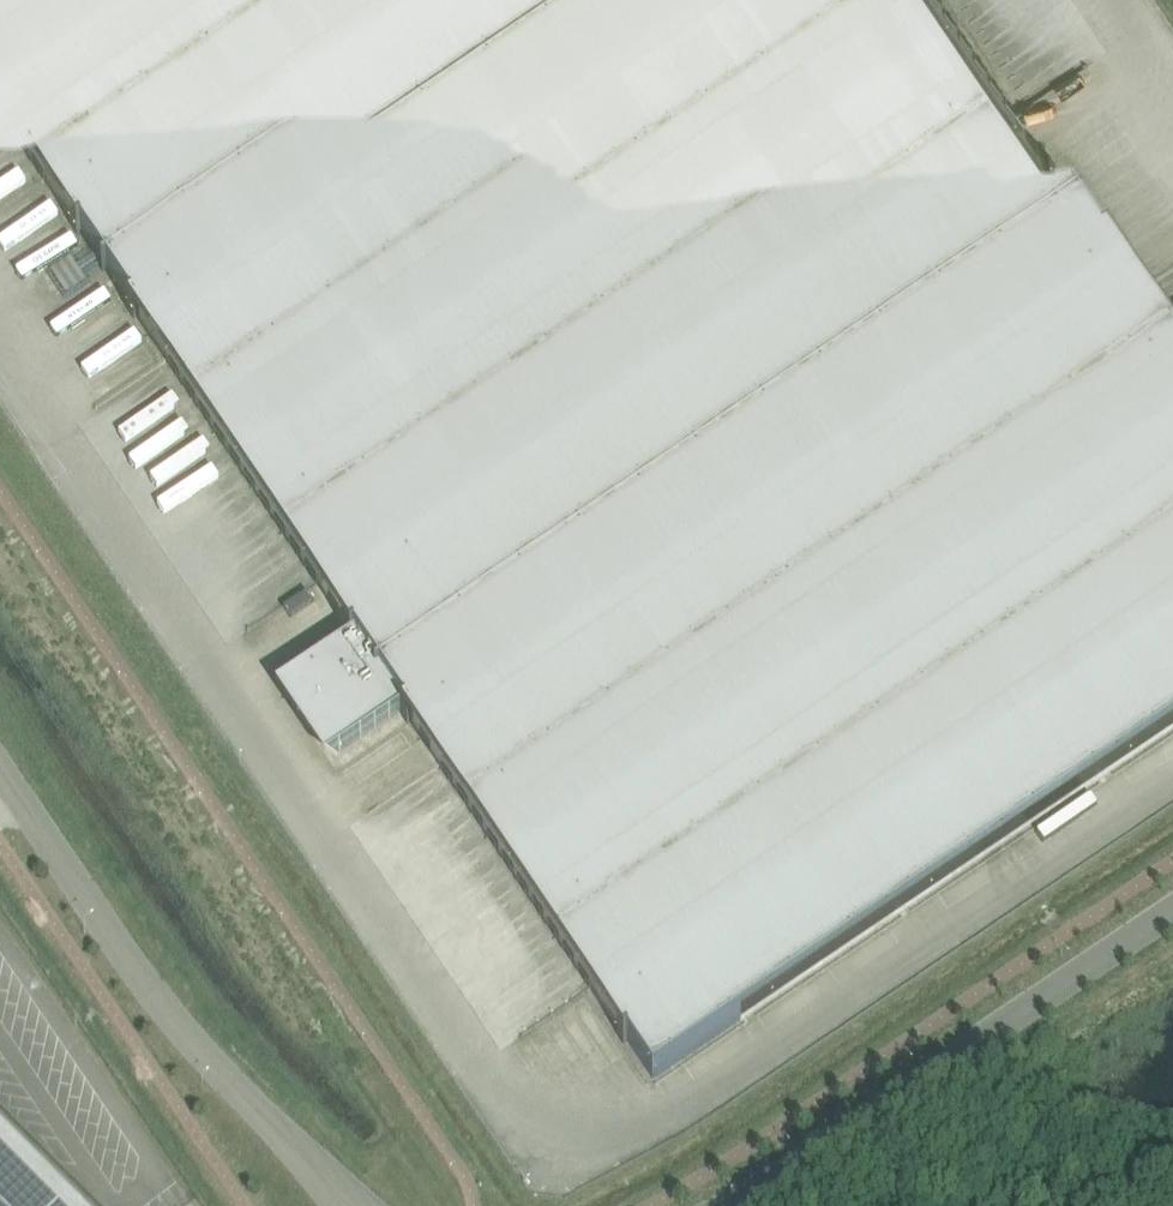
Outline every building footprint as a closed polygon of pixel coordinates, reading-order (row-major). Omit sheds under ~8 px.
[(76,221),(71,224),(78,234),(82,231),(107,268),(103,271),(104,272),(108,269),(132,306),(128,309),(135,319),(139,316),(348,627),(344,629),(351,639),(352,638),(352,639),(277,690),(326,763),(405,710),(405,711),(401,714),(408,723),(412,721),(621,1031),(617,1034),(624,1044),(628,1041),(654,1079),(1172,728),(1172,344),(1110,250),(1114,247),(1107,238),(1103,240),(1053,165),(1056,162),(1050,153),(1046,155),(941,0),(0,0),(0,110),(76,221)] [(0,1103),(0,1205),(103,1205),(0,1103)]
